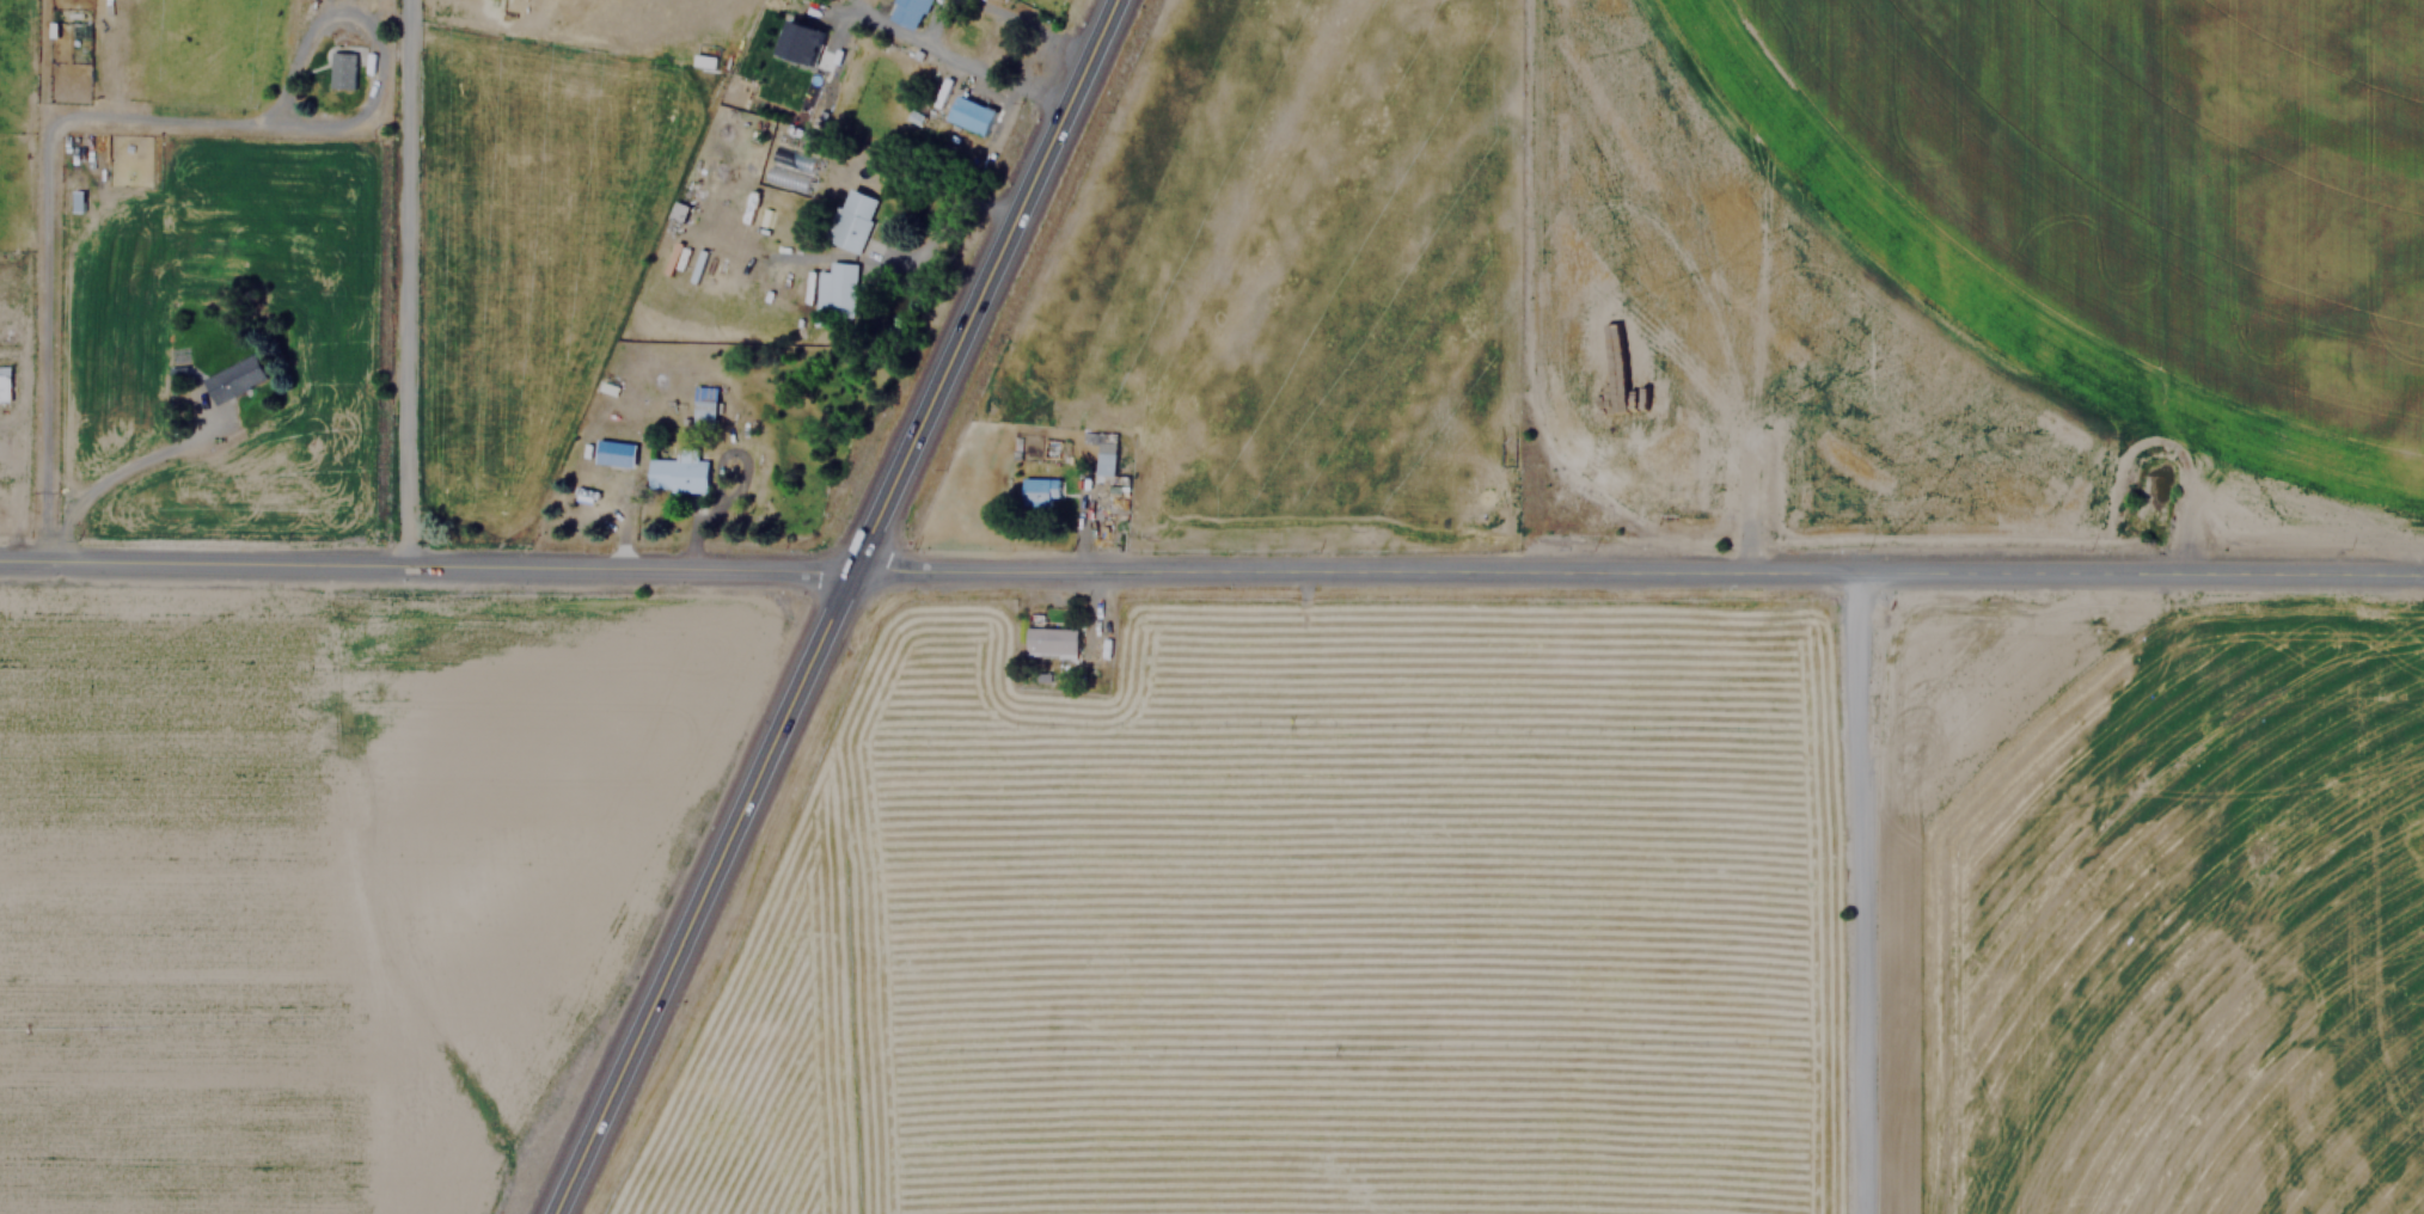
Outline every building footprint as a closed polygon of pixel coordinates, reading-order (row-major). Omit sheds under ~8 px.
[(888,18),(916,30),(928,0),(896,0),(888,18)] [(815,66),(824,30),(786,21),(777,56),(815,66)] [(354,90),(354,51),(329,51),(329,90),(354,90)] [(947,121),(985,135),(994,109),(956,96),(947,121)] [(858,253),(880,200),(850,188),(828,241),(858,253)] [(681,222),(690,207),(678,201),(669,216),(681,222)] [(818,270),(814,314),(852,317),(856,263),(830,262),(828,271),(818,270)] [(212,405),(264,380),(252,354),(200,378),(212,405)] [(0,364),(0,401),(10,401),(10,364),(0,364)] [(716,428),(716,385),(693,385),(693,428),(716,428)] [(595,465),(607,466),(633,466),(635,442),(596,441),(595,458),(595,465)] [(706,491),(708,458),(698,458),(698,447),(678,446),(678,458),(649,456),(648,489),(706,491)] [(1114,453),(1097,450),(1095,473),(1112,474),(1114,453)] [(1054,505),(1054,477),(1021,477),(1021,505),(1054,505)] [(1076,627),(1024,627),(1024,656),(1076,656),(1076,627)]
